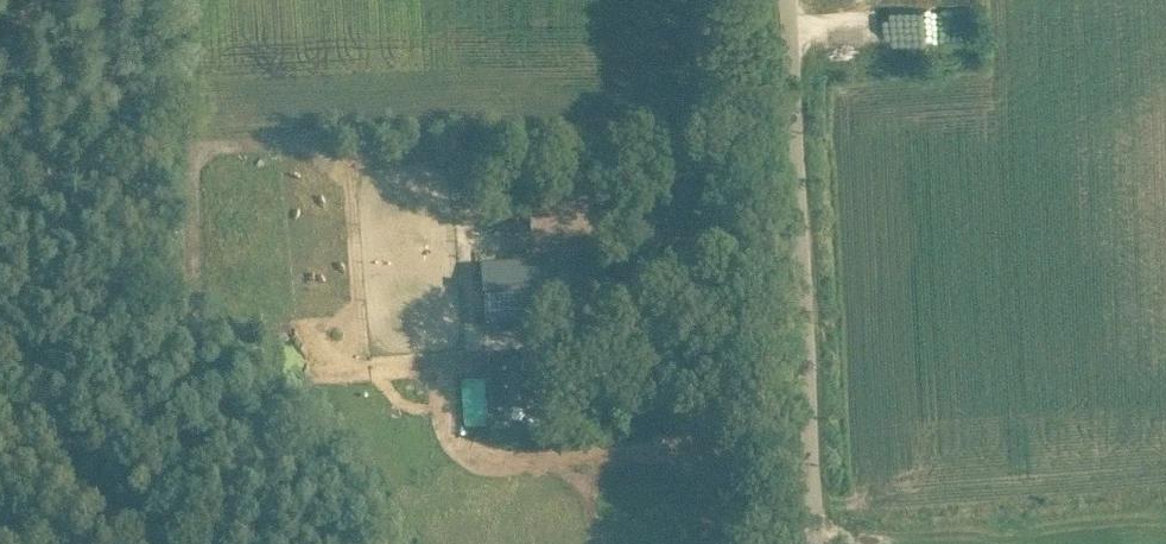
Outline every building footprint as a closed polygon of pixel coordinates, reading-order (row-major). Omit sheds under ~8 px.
[(600,260),(483,268),(487,328),(604,319),(600,260)] [(491,362),(495,413),(539,410),(536,359),(491,362)] [(491,380),(465,380),(465,424),(491,424),(491,380)]
